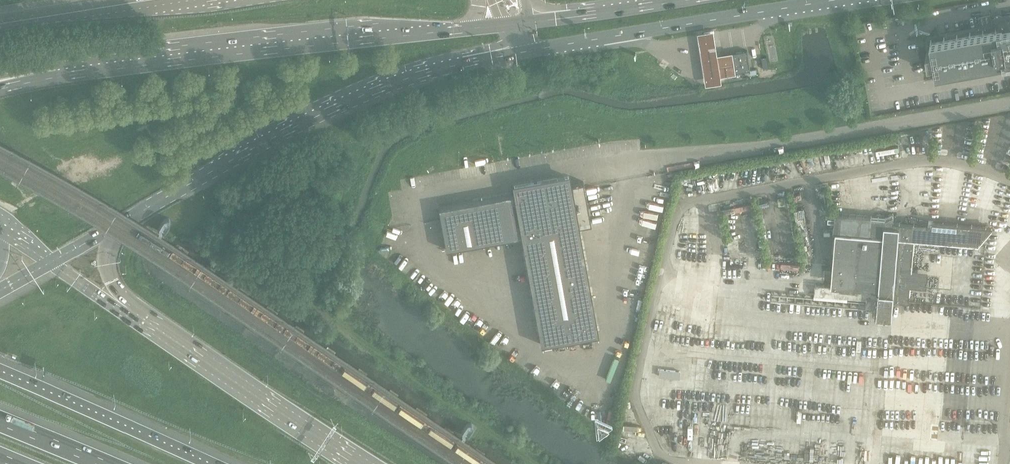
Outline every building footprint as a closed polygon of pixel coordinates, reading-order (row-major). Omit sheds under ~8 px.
[(1002,14),(1003,20),(1002,20),(1002,21),(997,22),(998,28),(991,30),(986,31),(931,41),(933,51),(927,53),(929,64),(935,63),(937,74),(1009,61),(1009,60),(1009,13),(1002,14)] [(713,32),(696,35),(704,85),(720,82),(719,76),(734,74),(731,53),(717,56),(713,32)] [(748,51),(733,53),(732,53),(735,73),(751,70),(748,51)] [(441,208),(443,220),(449,249),(446,249),(446,250),(523,236),(542,342),(541,343),(541,345),(599,334),(598,332),(597,333),(578,226),(591,224),(584,182),(570,184),(569,177),(514,187),(516,194),(439,208),(441,208)] [(829,216),(828,221),(835,222),(834,232),(836,233),(832,285),(880,289),(879,309),(878,316),(893,318),(894,310),(894,302),(901,302),(902,286),(911,287),(913,270),(915,239),(979,245),(988,235),(995,227),(929,221),(929,225),(894,223),(895,214),(886,218),(835,213),(835,217),(829,216)]
